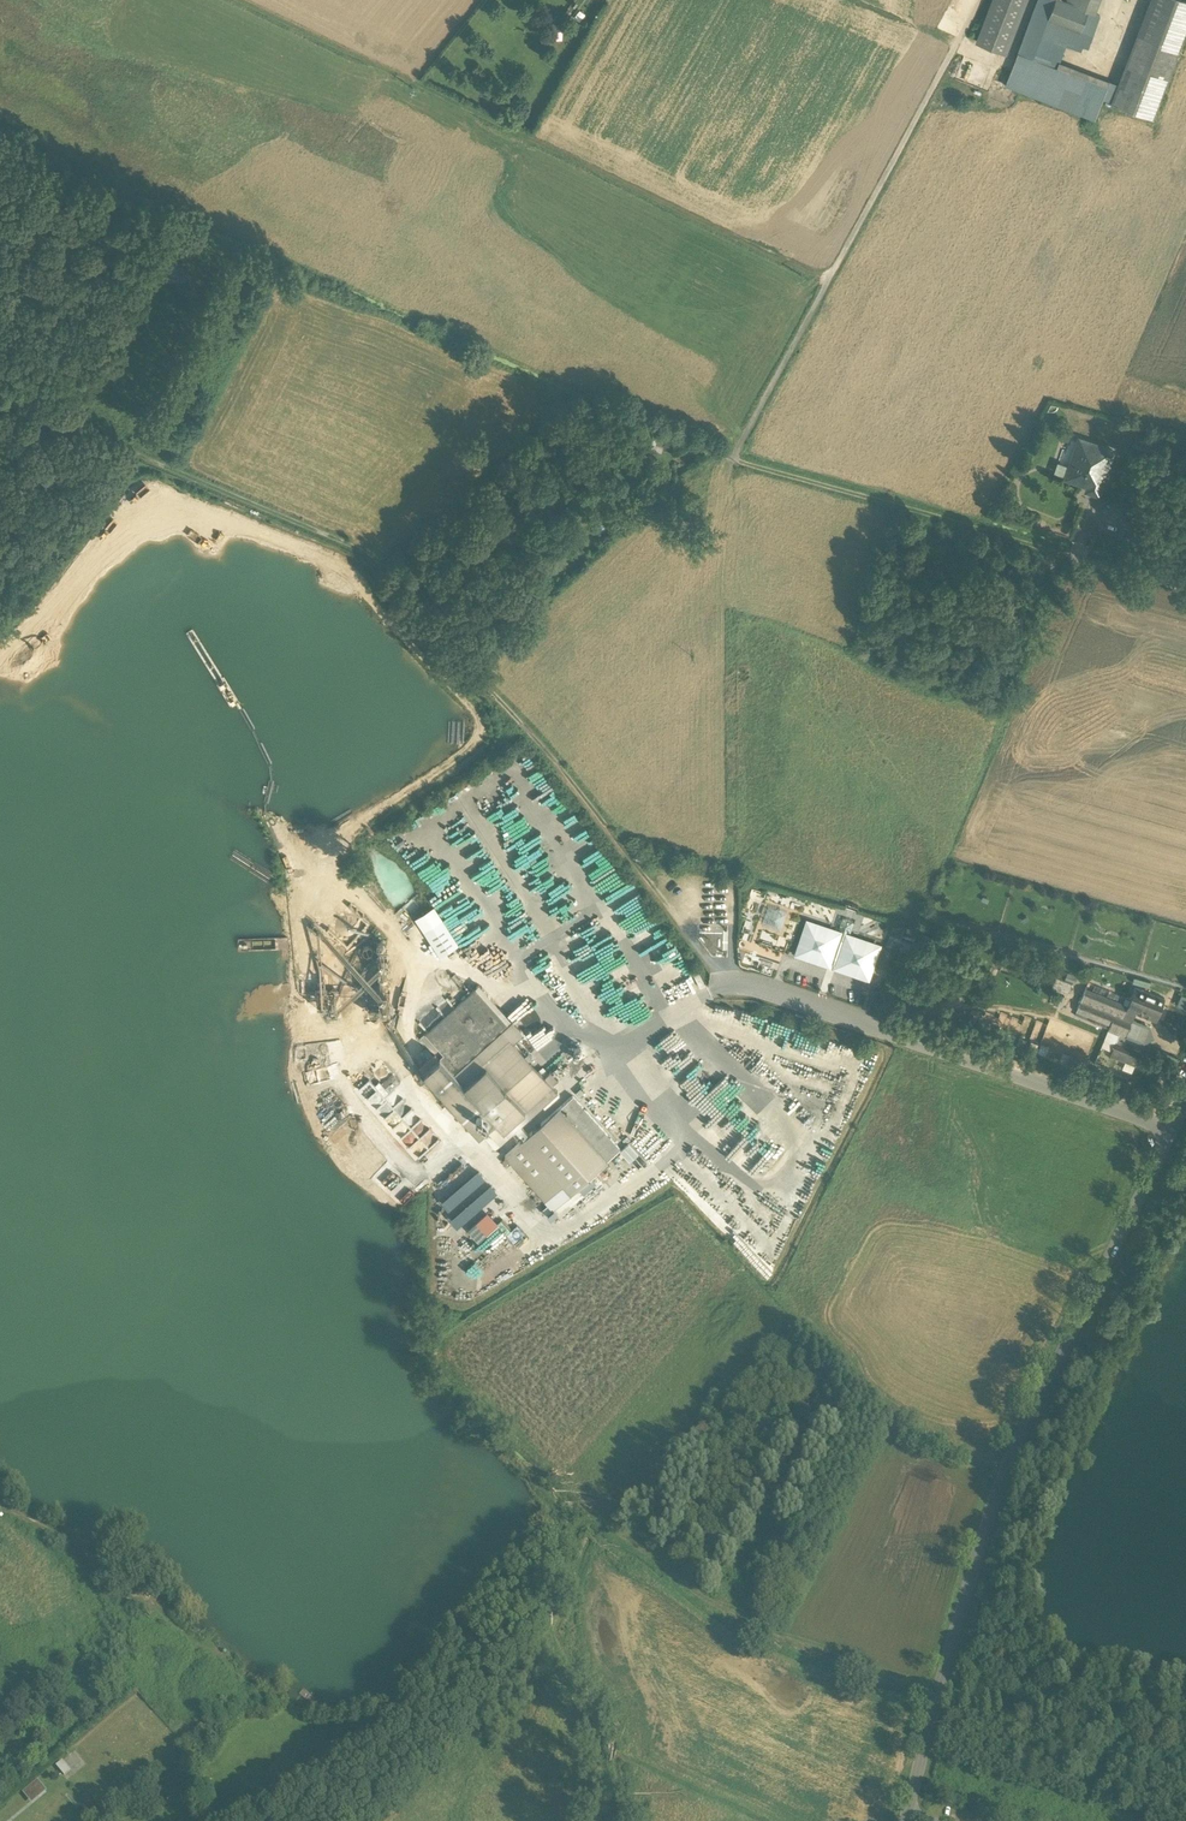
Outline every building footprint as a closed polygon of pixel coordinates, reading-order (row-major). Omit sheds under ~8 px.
[(977,42),(1006,53),(1026,0),(993,0),(977,42)] [(1006,86),(1021,91),(1044,32),(1049,34),(1054,20),(1049,18),(1056,0),(1039,0),(1006,86)] [(1049,18),(1054,20),(1082,30),(1089,11),(1067,2),(1061,0),(1056,0),(1049,18)] [(1067,2),(1089,11),(1082,30),(1089,33),(1094,35),(1101,15),(1095,13),(1100,0),(1067,0),(1067,2)] [(1183,0),(1151,0),(1112,102),(1153,118),(1185,30),(1185,1),(1183,0)] [(1044,32),(1021,91),(1096,120),(1111,80),(1061,61),(1067,45),(1082,50),(1084,46),(1089,33),(1082,30),(1054,20),(1049,34),(1044,32)] [(1094,35),(1089,33),(1084,46),(1089,48),(1094,35)] [(1102,446),(1081,439),(1068,478),(1091,485),(1089,490),(1100,493),(1105,479),(1092,474),(1102,446)] [(1102,446),(1092,474),(1105,479),(1114,451),(1102,446)] [(1143,513),(1130,508),(1124,526),(1137,531),(1143,513)] [(440,956),(460,944),(436,905),(416,917),(440,956)] [(787,912),(769,906),(762,924),(781,930),(787,912)] [(875,947),(848,938),(847,942),(844,940),(847,931),(850,932),(854,921),(843,917),(839,928),(842,929),(839,939),(836,938),(837,934),(810,925),(800,952),(828,961),(829,956),(833,957),(832,961),(836,962),(837,959),(841,960),(839,965),(866,975),(875,947)] [(1060,1008),(1067,1011),(1071,999),(1075,1001),(1082,979),(1066,974),(1060,994),(1064,996),(1060,1008)] [(509,1024),(476,987),(420,1037),(439,1057),(432,1063),(427,1068),(425,1070),(480,1132),(494,1118),(504,1127),(511,1120),(517,1127),(540,1106),(535,1100),(552,1084),(514,1041),(524,1032),(513,1020),(509,1024)] [(1165,999),(1136,987),(1131,1000),(1127,998),(1126,1001),(1124,1006),(1128,1007),(1128,1008),(1137,1011),(1157,1020),(1165,999)] [(1126,1001),(1087,988),(1078,1011),(1111,1025),(1109,1030),(1126,1037),(1137,1011),(1128,1008),(1128,1007),(1124,1006),(1126,1001)] [(1182,993),(1177,1004),(1185,1008),(1185,995),(1182,993)] [(1142,1052),(1116,1042),(1111,1055),(1137,1066),(1142,1052)] [(429,1060),(424,1065),(427,1068),(432,1063),(429,1060)] [(621,1149),(574,1095),(561,1107),(608,1161),(621,1149)] [(561,1107),(524,1139),(564,1184),(572,1193),(608,1161),(561,1107)] [(524,1139),(506,1155),(546,1200),(564,1184),(524,1139)] [(631,1161),(639,1153),(629,1143),(621,1151),(631,1161)] [(585,1190),(597,1178),(593,1175),(582,1186),(585,1190)] [(488,1233),(500,1223),(488,1210),(477,1221),(488,1233)] [(38,1778),(23,1791),(32,1803),(48,1790),(38,1778)]
